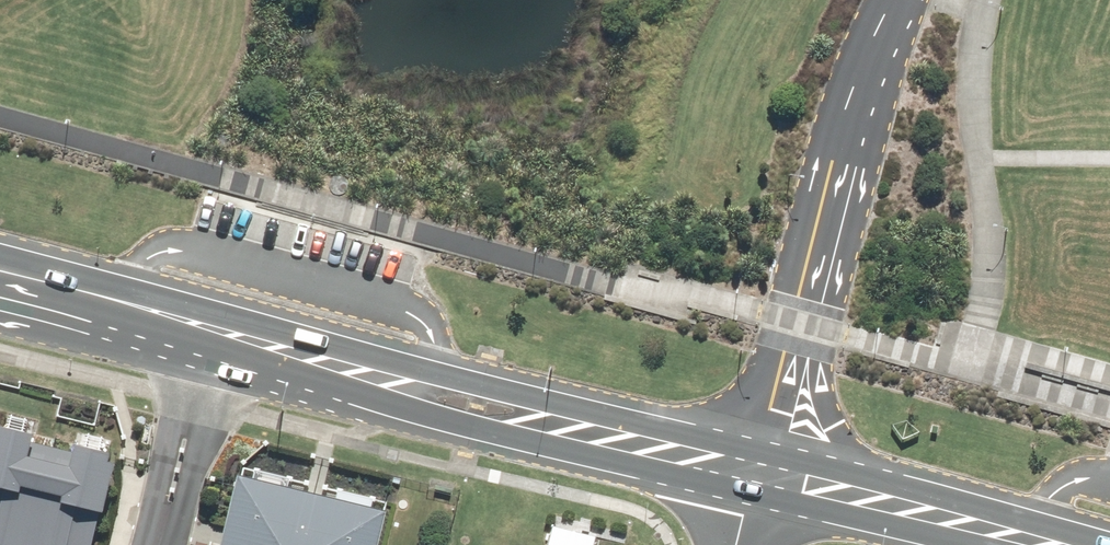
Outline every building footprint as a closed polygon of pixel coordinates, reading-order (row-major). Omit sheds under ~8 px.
[(111,450),(79,443),(74,463),(31,453),(36,431),(0,422),(0,544),(91,544),(100,508),(106,509),(118,457),(110,455),(111,450)] [(388,508),(245,472),(227,544),(379,544),(388,508)] [(550,530),(546,544),(591,544),(592,540),(550,530)]
